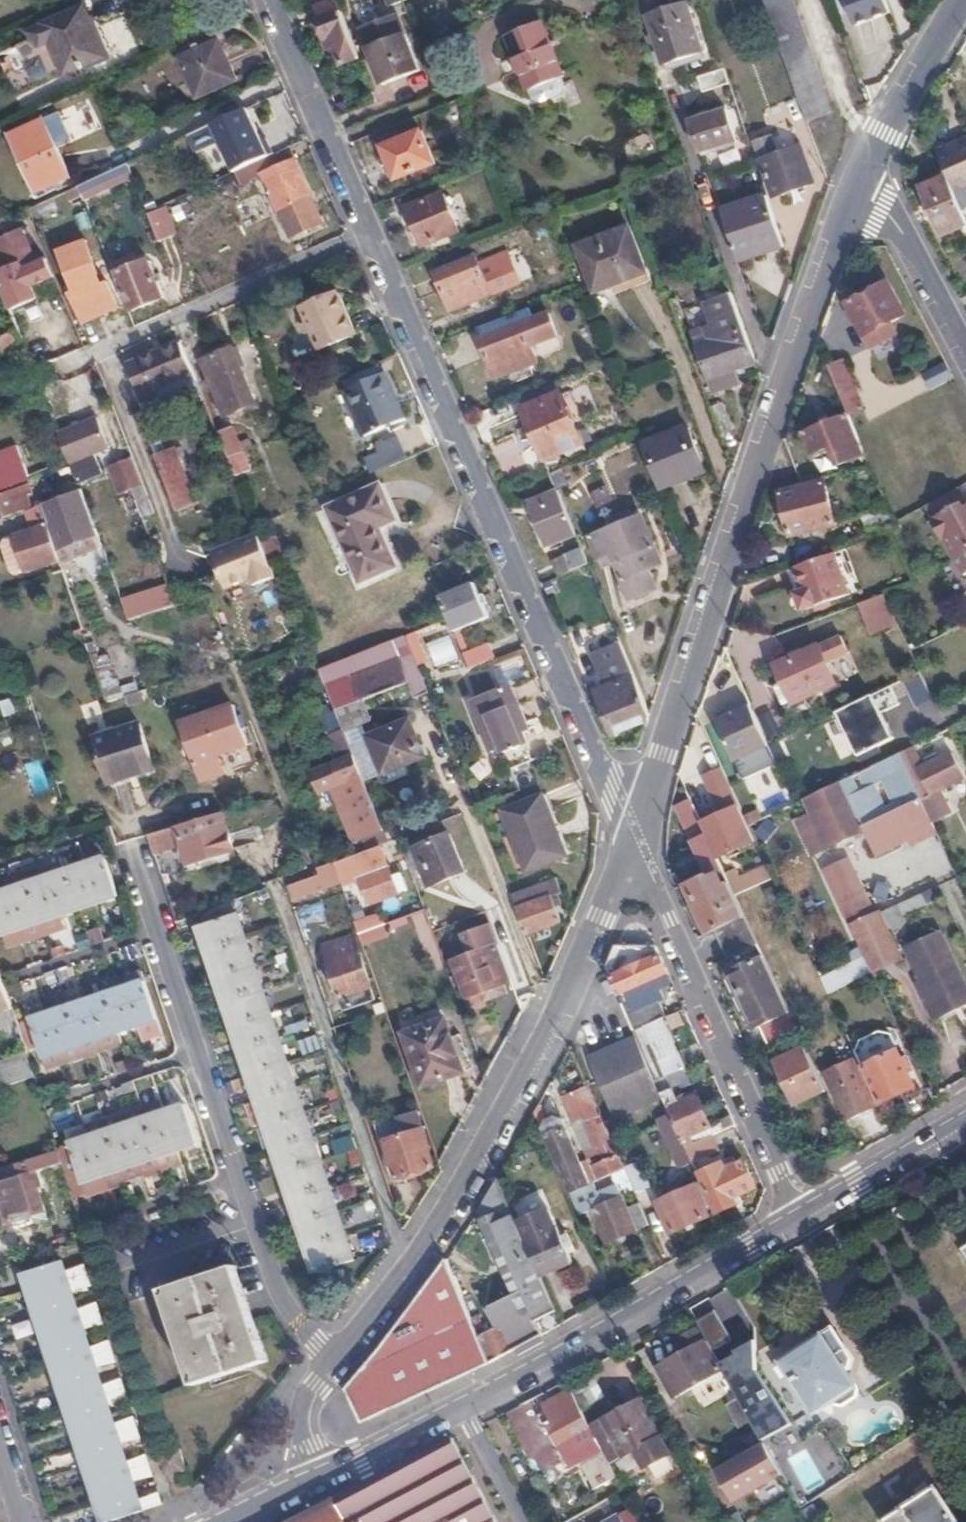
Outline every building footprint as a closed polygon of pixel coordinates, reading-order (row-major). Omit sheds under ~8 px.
[(338,0),(330,0),(315,6),(319,19),(342,9),(338,0)] [(402,0),(385,0),(386,3),(389,2),(394,17),(406,13),(402,0)] [(890,10),(886,0),(843,0),(852,24),(890,10)] [(700,53),(685,4),(647,16),(664,65),(700,53)] [(319,19),(317,20),(331,51),(336,49),(343,66),(361,59),(342,9),(319,19)] [(96,37),(84,10),(43,27),(44,27),(27,34),(37,51),(48,46),(61,78),(111,55),(102,35),(96,37)] [(418,71),(397,18),(361,32),(381,84),(418,71)] [(565,74),(549,37),(513,52),(529,89),(565,74)] [(237,82),(219,42),(179,60),(197,99),(237,82)] [(703,89),(725,83),(722,70),(700,76),(703,89)] [(247,168),(265,160),(261,152),(270,148),(273,152),(287,145),(269,104),(228,124),(233,135),(248,129),(253,141),(240,147),(244,159),(238,161),(240,167),(234,170),(236,173),(247,168)] [(72,177),(46,120),(9,137),(35,194),(72,177)] [(736,151),(725,120),(692,131),(703,163),(736,151)] [(233,135),(228,124),(207,134),(215,152),(236,143),(233,135)] [(436,164),(421,131),(384,147),(398,180),(436,164)] [(935,149),(945,175),(952,191),(965,185),(965,138),(935,149)] [(814,183),(802,148),(763,161),(775,197),(814,183)] [(284,165),(279,153),(265,160),(247,168),(236,173),(242,185),(257,177),(260,183),(265,181),(292,241),(322,227),(310,200),(313,198),(295,159),(284,165)] [(75,188),(80,201),(128,180),(122,166),(75,188)] [(952,191),(945,175),(920,186),(939,234),(965,223),(952,191)] [(426,247),(460,233),(443,194),(409,208),(426,247)] [(247,226),(269,216),(260,195),(238,204),(247,226)] [(736,257),(781,241),(769,205),(723,221),(736,257)] [(144,215),(153,234),(169,228),(160,208),(144,215)] [(643,273),(627,229),(576,248),(592,291),(643,273)] [(0,249),(0,282),(38,266),(26,238),(0,249)] [(139,264),(135,258),(114,268),(131,310),(162,297),(148,260),(139,264)] [(491,295),(476,258),(437,274),(453,311),(491,295)] [(726,372),(755,361),(722,270),(699,279),(703,287),(701,287),(717,333),(695,341),(710,387),(729,381),(726,372)] [(120,308),(108,281),(88,290),(85,285),(69,293),(82,324),(120,308)] [(887,283),(847,302),(868,346),(895,333),(889,322),(903,315),(887,283)] [(356,335),(338,293),(301,308),(319,351),(356,335)] [(518,326),(514,314),(478,329),(497,379),(538,364),(532,347),(559,337),(550,315),(518,326)] [(13,331),(0,337),(0,348),(2,353),(18,347),(13,331)] [(33,367),(55,358),(50,344),(47,345),(43,335),(23,344),(33,367)] [(193,375),(181,345),(128,367),(143,405),(158,399),(155,390),(193,375)] [(222,381),(211,386),(220,409),(251,397),(231,349),(200,361),(206,375),(217,371),(222,381)] [(839,356),(825,362),(843,410),(844,411),(859,406),(839,356)] [(387,377),(381,363),(339,380),(346,394),(387,377)] [(940,364),(918,376),(926,391),(948,379),(940,364)] [(206,375),(211,386),(222,381),(217,371),(206,375)] [(405,422),(387,377),(346,394),(365,440),(405,422)] [(566,394),(560,379),(520,397),(524,410),(566,394)] [(585,448),(566,394),(524,410),(542,463),(585,448)] [(94,443),(77,398),(53,407),(64,435),(73,431),(79,448),(94,443)] [(708,405),(717,429),(734,423),(725,399),(708,405)] [(844,411),(843,410),(799,427),(807,448),(826,441),(833,459),(860,449),(844,411)] [(229,421),(214,427),(225,453),(239,446),(229,421)] [(157,465),(136,473),(141,487),(131,492),(140,517),(171,505),(174,511),(193,504),(172,450),(164,454),(154,431),(146,434),(157,465)] [(687,431),(641,448),(659,492),(704,474),(687,431)] [(399,437),(374,441),(378,461),(402,457),(399,437)] [(239,446),(225,453),(233,472),(247,466),(239,446)] [(803,462),(792,465),(796,482),(797,487),(809,484),(803,462)] [(824,481),(809,484),(797,487),(780,491),(790,535),(833,524),(824,481)] [(403,518),(388,484),(328,509),(357,581),(398,564),(383,527),(403,518)] [(925,502),(931,516),(929,517),(939,537),(942,536),(962,573),(965,571),(965,500),(958,485),(925,502)] [(20,486),(0,494),(0,504),(6,519),(28,509),(20,486)] [(40,507),(59,562),(65,559),(60,542),(93,531),(78,491),(58,500),(40,507)] [(577,535),(559,491),(532,503),(549,546),(577,535)] [(40,507),(25,513),(31,533),(15,539),(18,549),(13,551),(17,562),(22,560),(26,574),(59,562),(40,507)] [(616,524),(629,518),(626,510),(612,516),(616,524)] [(289,527),(284,513),(270,519),(274,532),(289,527)] [(642,514),(629,518),(616,524),(590,534),(599,557),(612,551),(616,559),(631,597),(647,590),(643,581),(651,578),(647,568),(662,562),(642,514)] [(282,550),(274,532),(262,537),(269,555),(282,550)] [(556,560),(563,577),(589,566),(582,549),(556,560)] [(831,550),(789,565),(796,588),(789,590),(795,608),(844,591),(831,550)] [(612,551),(599,557),(602,565),(616,559),(612,551)] [(655,586),(651,578),(643,581),(647,590),(655,586)] [(203,584),(168,592),(173,607),(207,599),(203,584)] [(475,586),(442,600),(449,618),(455,632),(464,628),(487,618),(475,586)] [(881,593),(859,602),(867,618),(887,608),(881,593)] [(455,632),(466,657),(475,653),(464,628),(455,632)] [(427,642),(436,667),(460,659),(451,634),(427,642)] [(415,700),(430,694),(406,635),(320,669),(328,689),(334,703),(346,732),(366,723),(373,721),(365,703),(409,687),(415,700)] [(471,670),(496,660),(491,645),(475,653),(466,657),(471,670)] [(613,736),(644,724),(648,713),(621,645),(593,656),(606,691),(603,693),(606,701),(601,704),(613,736)] [(833,689),(816,650),(775,669),(783,688),(774,692),(782,711),(791,707),(792,709),(833,689)] [(102,653),(92,657),(108,705),(119,701),(102,653)] [(905,681),(917,708),(934,701),(921,674),(905,681)] [(858,756),(897,738),(885,712),(901,704),(892,685),(837,710),(858,756)] [(334,703),(328,689),(320,693),(325,706),(334,703)] [(146,700),(144,693),(127,699),(129,706),(146,700)] [(531,736),(519,704),(488,716),(494,730),(484,734),(491,752),(501,749),(503,754),(527,744),(525,739),(531,736)] [(247,746),(233,706),(181,725),(195,765),(198,764),(206,782),(226,775),(222,764),(229,761),(226,754),(247,746)] [(767,749),(747,707),(733,714),(734,717),(714,726),(733,766),(767,749)] [(413,718),(371,735),(386,773),(428,756),(413,718)] [(363,774),(369,788),(389,780),(386,773),(371,735),(366,723),(346,732),(363,774)] [(156,770),(142,725),(96,740),(110,784),(156,770)] [(909,776),(901,757),(841,786),(864,835),(875,858),(934,830),(934,828),(909,776)] [(948,757),(909,776),(934,828),(954,819),(943,795),(962,786),(948,757)] [(362,838),(386,830),(369,788),(363,774),(353,778),(348,767),(336,772),(334,765),(326,769),(333,787),(334,789),(341,786),(357,824),(362,837),(362,838)] [(745,778),(760,816),(788,806),(773,767),(745,778)] [(333,787),(326,769),(314,773),(322,793),(334,789),(333,787)] [(719,820),(707,826),(724,859),(753,846),(737,812),(738,811),(721,773),(706,780),(721,814),(723,818),(719,820)] [(341,786),(334,789),(349,827),(357,824),(341,786)] [(841,786),(805,805),(827,852),(864,835),(841,786)] [(567,858),(545,796),(503,811),(524,872),(567,858)] [(198,816),(193,800),(165,809),(170,825),(198,816)] [(235,853),(224,813),(217,815),(149,835),(155,854),(182,847),(188,866),(235,853)] [(349,827),(353,840),(362,837),(357,824),(349,827)] [(710,844),(702,828),(693,833),(698,849),(710,844)] [(475,892),(455,834),(419,847),(440,905),(475,892)] [(710,844),(698,849),(697,850),(708,875),(721,868),(710,844)] [(5,932),(24,926),(28,939),(47,933),(66,927),(61,914),(118,896),(106,857),(0,891),(0,916),(5,932)] [(852,932),(874,921),(848,863),(824,873),(852,932)] [(320,876),(294,886),(298,900),(336,886),(329,865),(318,869),(320,876)] [(708,875),(687,885),(695,902),(693,904),(702,924),(705,923),(710,932),(714,930),(744,916),(737,902),(727,880),(721,868),(708,875)] [(400,894),(392,869),(362,879),(371,904),(400,894)] [(774,885),(768,873),(758,878),(764,890),(774,885)] [(764,890),(758,878),(742,886),(736,876),(727,880),(737,902),(764,890)] [(852,932),(873,977),(902,963),(893,944),(909,938),(905,929),(950,908),(941,889),(874,921),(852,932)] [(515,908),(531,949),(562,937),(554,914),(528,923),(526,916),(541,911),(538,900),(515,908)] [(225,904),(199,913),(203,927),(200,929),(257,1100),(264,1122),(266,1126),(273,1147),(315,1272),(356,1258),(235,901),(225,904)] [(354,920),(363,945),(390,936),(381,911),(354,920)] [(714,930),(727,958),(756,944),(744,916),(714,930)] [(375,1001),(353,935),(322,946),(344,1011),(375,1001)] [(617,945),(606,968),(632,1030),(643,1025),(662,1018),(665,1016),(658,1001),(663,998),(654,978),(668,973),(655,944),(617,945)] [(498,947),(490,950),(454,964),(471,1012),(488,1006),(483,992),(487,990),(504,984),(511,981),(498,947)] [(944,948),(912,964),(942,1028),(965,1016),(965,992),(944,948)] [(761,1025),(769,1044),(797,1031),(762,957),(727,974),(754,1028),(761,1025)] [(829,993),(866,973),(858,957),(820,977),(829,993)] [(0,966),(0,1046),(24,1039),(1,966),(0,966)] [(130,986),(32,1018),(44,1056),(47,1066),(123,1042),(120,1032),(139,1026),(142,1036),(161,1030),(145,981),(143,972),(127,977),(130,986)] [(487,990),(490,1000),(507,993),(504,984),(487,990)] [(383,1009),(381,1004),(375,1006),(375,1004),(367,1006),(370,1014),(383,1009)] [(662,1018),(643,1025),(666,1076),(667,1075),(683,1068),(662,1018)] [(464,1076),(446,1021),(406,1035),(424,1090),(464,1076)] [(853,1052),(856,1059),(861,1069),(898,1051),(891,1035),(879,1032),(859,1041),(853,1052)] [(660,1093),(637,1040),(593,1061),(619,1120),(663,1099),(660,1093)] [(797,1104),(825,1091),(807,1053),(804,1046),(776,1059),(797,1104)] [(861,1069),(877,1105),(915,1087),(898,1051),(861,1069)] [(0,1063),(0,1068),(5,1083),(35,1074),(28,1053),(0,1063)] [(846,1119),(877,1105),(861,1069),(856,1059),(825,1074),(846,1119)] [(683,1068),(667,1075),(673,1090),(699,1079),(694,1064),(683,1068)] [(592,1107),(584,1089),(571,1095),(580,1113),(592,1107)] [(663,1099),(684,1148),(693,1144),(691,1138),(712,1128),(697,1094),(676,1103),(674,1097),(670,1098),(667,1091),(660,1093),(663,1099)] [(257,1100),(249,1103),(256,1124),(264,1122),(257,1100)] [(533,1113),(569,1193),(623,1169),(616,1154),(609,1157),(592,1164),(590,1158),(579,1162),(559,1119),(554,1116),(545,1119),(538,1104),(533,1113)] [(71,1143),(58,1147),(59,1151),(64,1168),(69,1183),(82,1179),(87,1193),(125,1181),(124,1178),(143,1172),(140,1161),(197,1143),(185,1105),(128,1124),(108,1130),(105,1120),(86,1126),(90,1136),(70,1142),(71,1143)] [(431,1166),(413,1112),(395,1118),(400,1136),(382,1143),(395,1179),(431,1166)] [(609,1157),(616,1154),(598,1113),(595,1115),(593,1123),(609,1157)] [(105,1120),(108,1130),(128,1124),(124,1114),(105,1120)] [(734,1125),(730,1115),(717,1121),(722,1131),(734,1125)] [(734,1125),(722,1131),(716,1134),(718,1139),(724,1137),(726,1141),(739,1135),(734,1125)] [(266,1126),(258,1129),(265,1149),(273,1147),(266,1126)] [(353,1134),(332,1140),(336,1153),(357,1148),(353,1134)] [(712,1210),(722,1232),(730,1227),(722,1209),(736,1203),(733,1195),(754,1186),(742,1159),(724,1166),(722,1161),(704,1169),(700,1160),(719,1150),(712,1136),(693,1144),(684,1148),(700,1183),(712,1210)] [(64,1168),(59,1151),(0,1170),(0,1227),(14,1223),(16,1229),(33,1223),(23,1194),(36,1191),(45,1219),(64,1213),(51,1172),(64,1168)] [(491,1362),(543,1335),(536,1319),(556,1309),(542,1275),(518,1220),(499,1174),(478,1211),(514,1291),(485,1303),(493,1322),(477,1329),(491,1362)] [(707,1212),(712,1210),(700,1183),(657,1202),(669,1234),(709,1218),(707,1212)] [(635,1229),(614,1186),(586,1198),(605,1242),(635,1229)] [(514,1203),(520,1217),(545,1207),(538,1193),(514,1203)] [(518,1220),(542,1275),(573,1261),(565,1243),(561,1233),(549,1207),(518,1220)] [(561,1233),(565,1243),(573,1240),(570,1230),(561,1233)] [(385,1243),(382,1231),(374,1234),(377,1246),(385,1243)] [(66,1272),(86,1266),(83,1256),(63,1263),(66,1272)] [(444,1384),(491,1362),(477,1329),(448,1258),(416,1299),(444,1384)] [(161,1504),(157,1492),(139,1497),(135,1482),(152,1477),(145,1455),(127,1460),(122,1444),(140,1438),(133,1417),(115,1422),(110,1407),(128,1401),(122,1380),(103,1385),(97,1369),(116,1363),(110,1342),(90,1347),(86,1332),(105,1326),(98,1303),(78,1309),(73,1293),(93,1288),(86,1266),(66,1272),(63,1263),(25,1275),(103,1521),(108,1521),(161,1504)] [(267,1360),(236,1264),(145,1295),(176,1391),(267,1360)] [(369,1420),(444,1384),(416,1299),(353,1381),(361,1400),(369,1420)] [(716,1311),(697,1321),(708,1342),(713,1351),(731,1340),(716,1311)] [(656,1367),(674,1400),(725,1372),(713,1351),(708,1342),(704,1344),(695,1328),(680,1337),(688,1353),(684,1355),(683,1352),(656,1367)] [(844,1351),(831,1330),(778,1359),(780,1363),(773,1367),(778,1375),(785,1372),(809,1414),(831,1401),(833,1407),(840,1408),(853,1402),(854,1390),(834,1357),(844,1351)] [(591,1426),(571,1389),(543,1404),(552,1421),(549,1423),(570,1464),(583,1457),(575,1440),(593,1430),(591,1426)] [(752,1423),(739,1398),(728,1405),(732,1412),(729,1414),(739,1430),(752,1423)] [(642,1399),(591,1426),(593,1430),(602,1448),(611,1463),(636,1450),(645,1466),(671,1453),(642,1399)] [(575,1440),(583,1457),(602,1448),(593,1430),(575,1440)] [(482,1494),(453,1439),(417,1459),(295,1521),(497,1521),(482,1494)] [(167,1475),(186,1469),(180,1451),(162,1456),(167,1475)] [(724,1510),(782,1478),(769,1453),(754,1460),(756,1465),(744,1470),(742,1467),(710,1484),(724,1510)] [(934,1490),(888,1521),(956,1521),(934,1490)] [(634,1507),(606,1521),(642,1521),(634,1507)]
